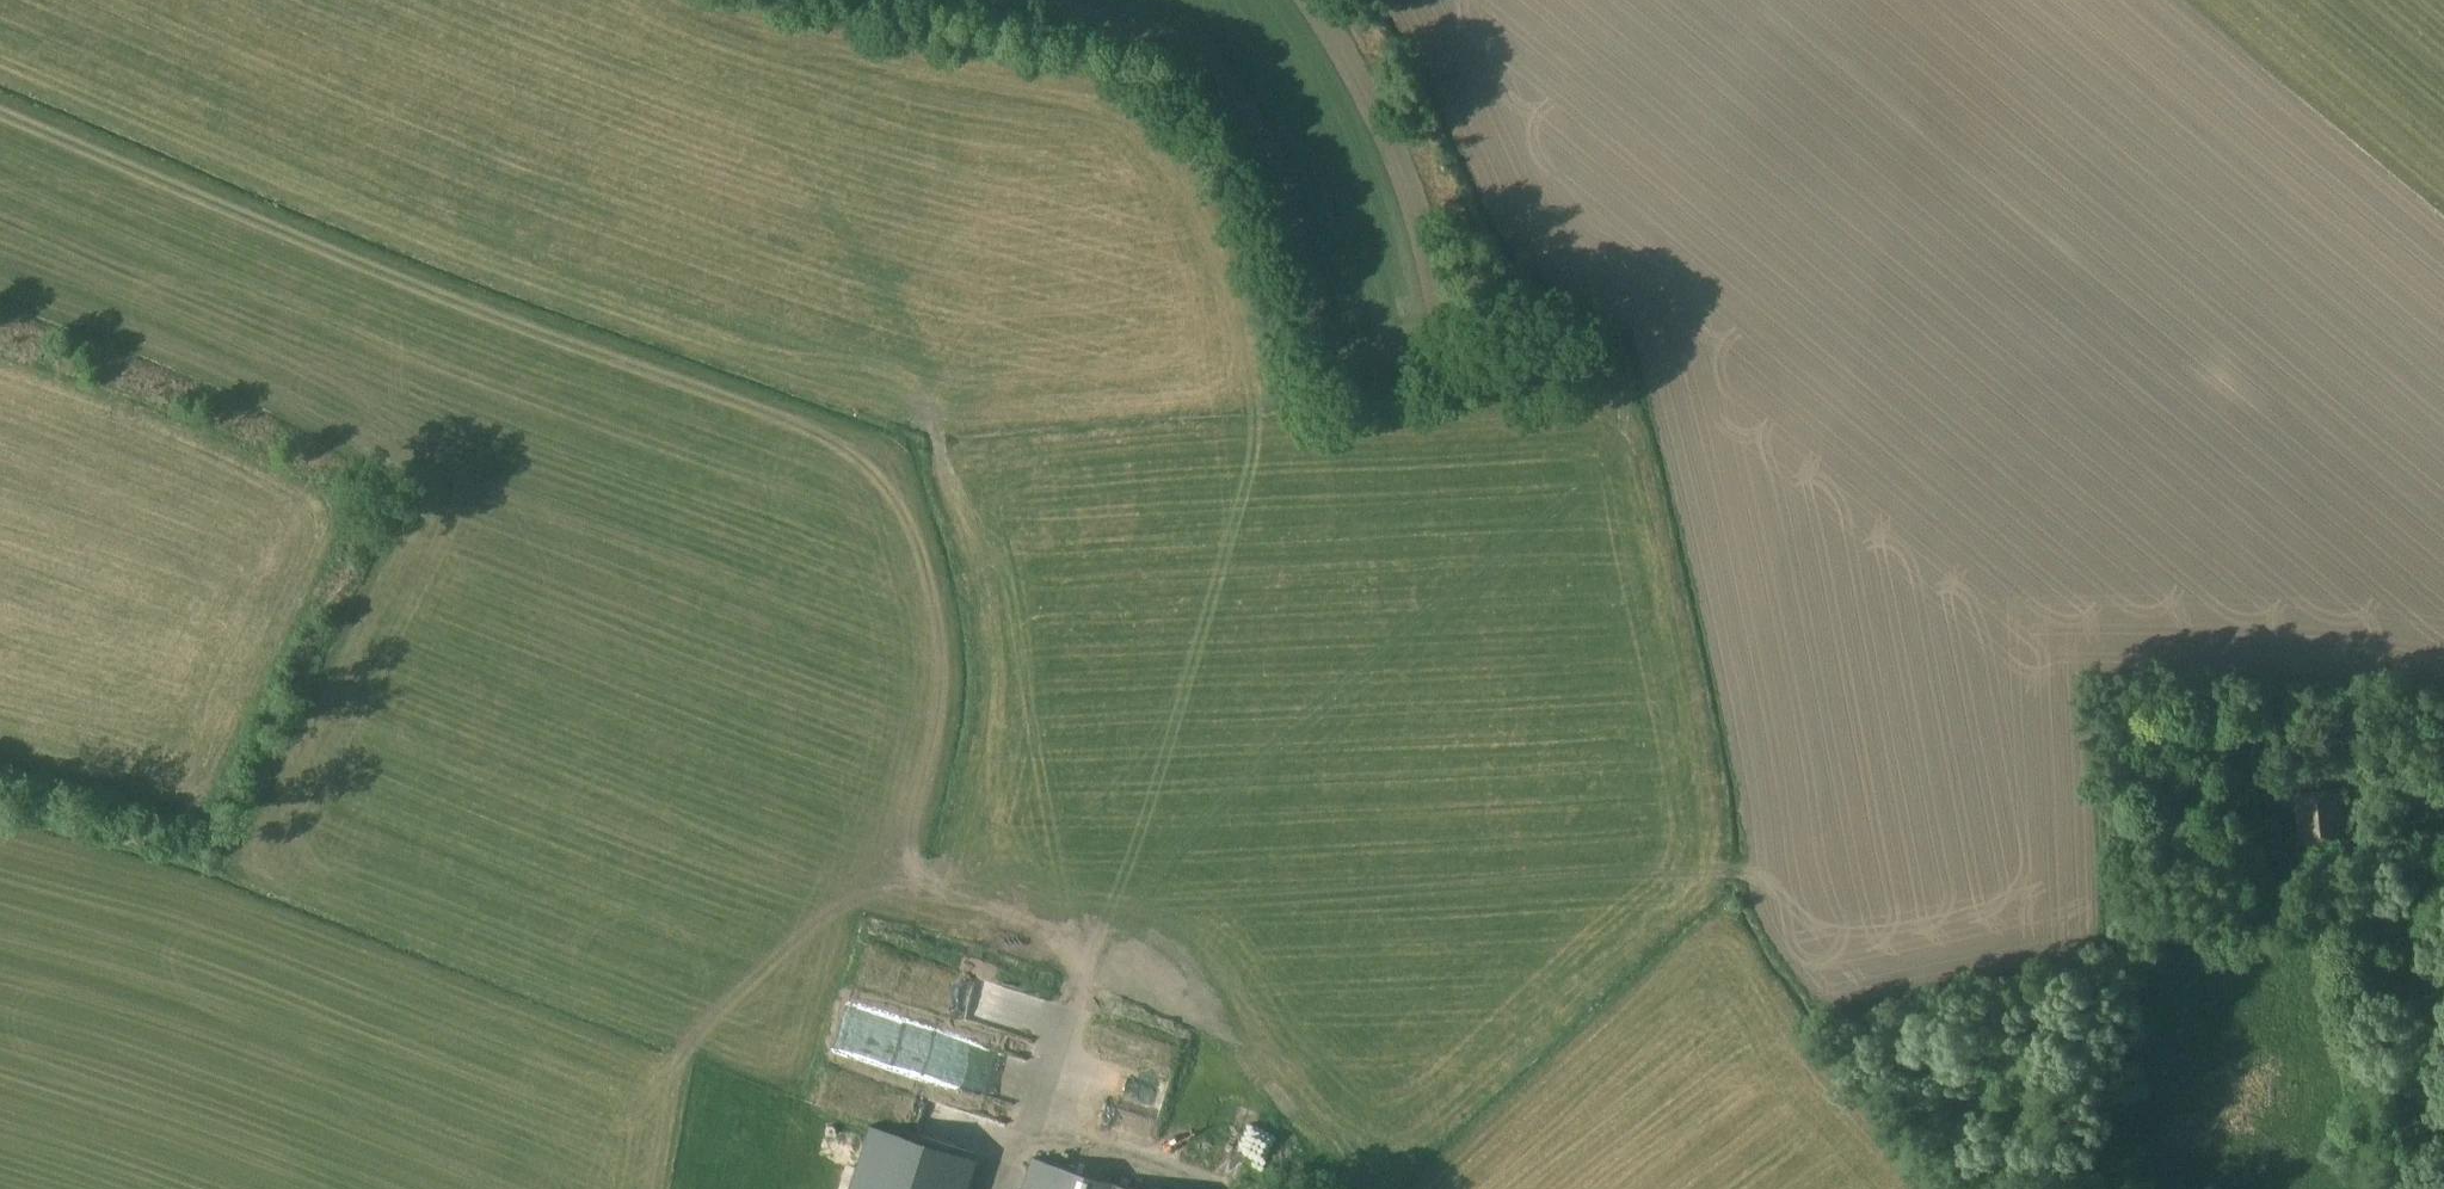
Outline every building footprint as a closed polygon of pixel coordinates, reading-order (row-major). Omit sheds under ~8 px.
[(2344,838),(2339,791),(2296,796),(2301,842),(2344,838)] [(2283,854),(2279,819),(2261,822),(2265,857),(2283,854)] [(1033,1159),(1023,1188),(1127,1188),(1033,1159)]
